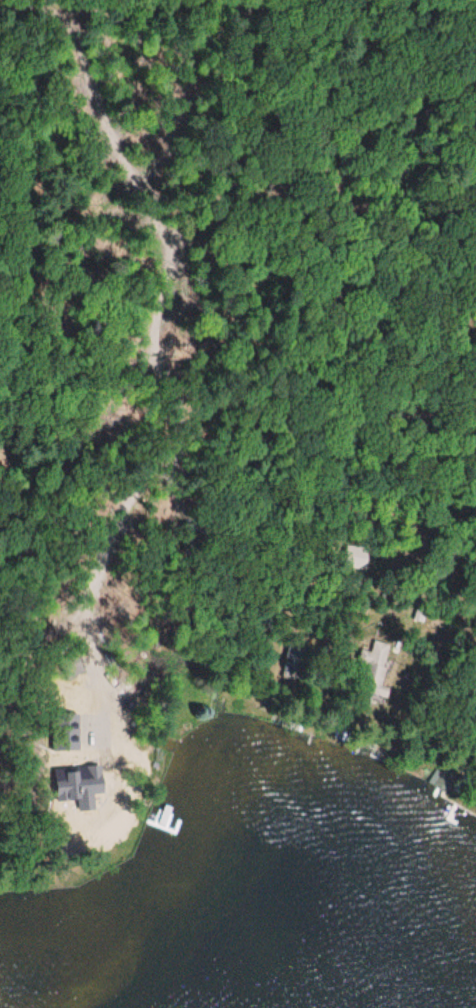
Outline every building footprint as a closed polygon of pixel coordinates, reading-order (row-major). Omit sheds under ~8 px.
[(388,645),(372,641),(369,652),(359,650),(356,662),(361,663),(355,689),(377,695),(388,645)] [(286,675),(301,673),(298,645),(283,647),(286,675)]
